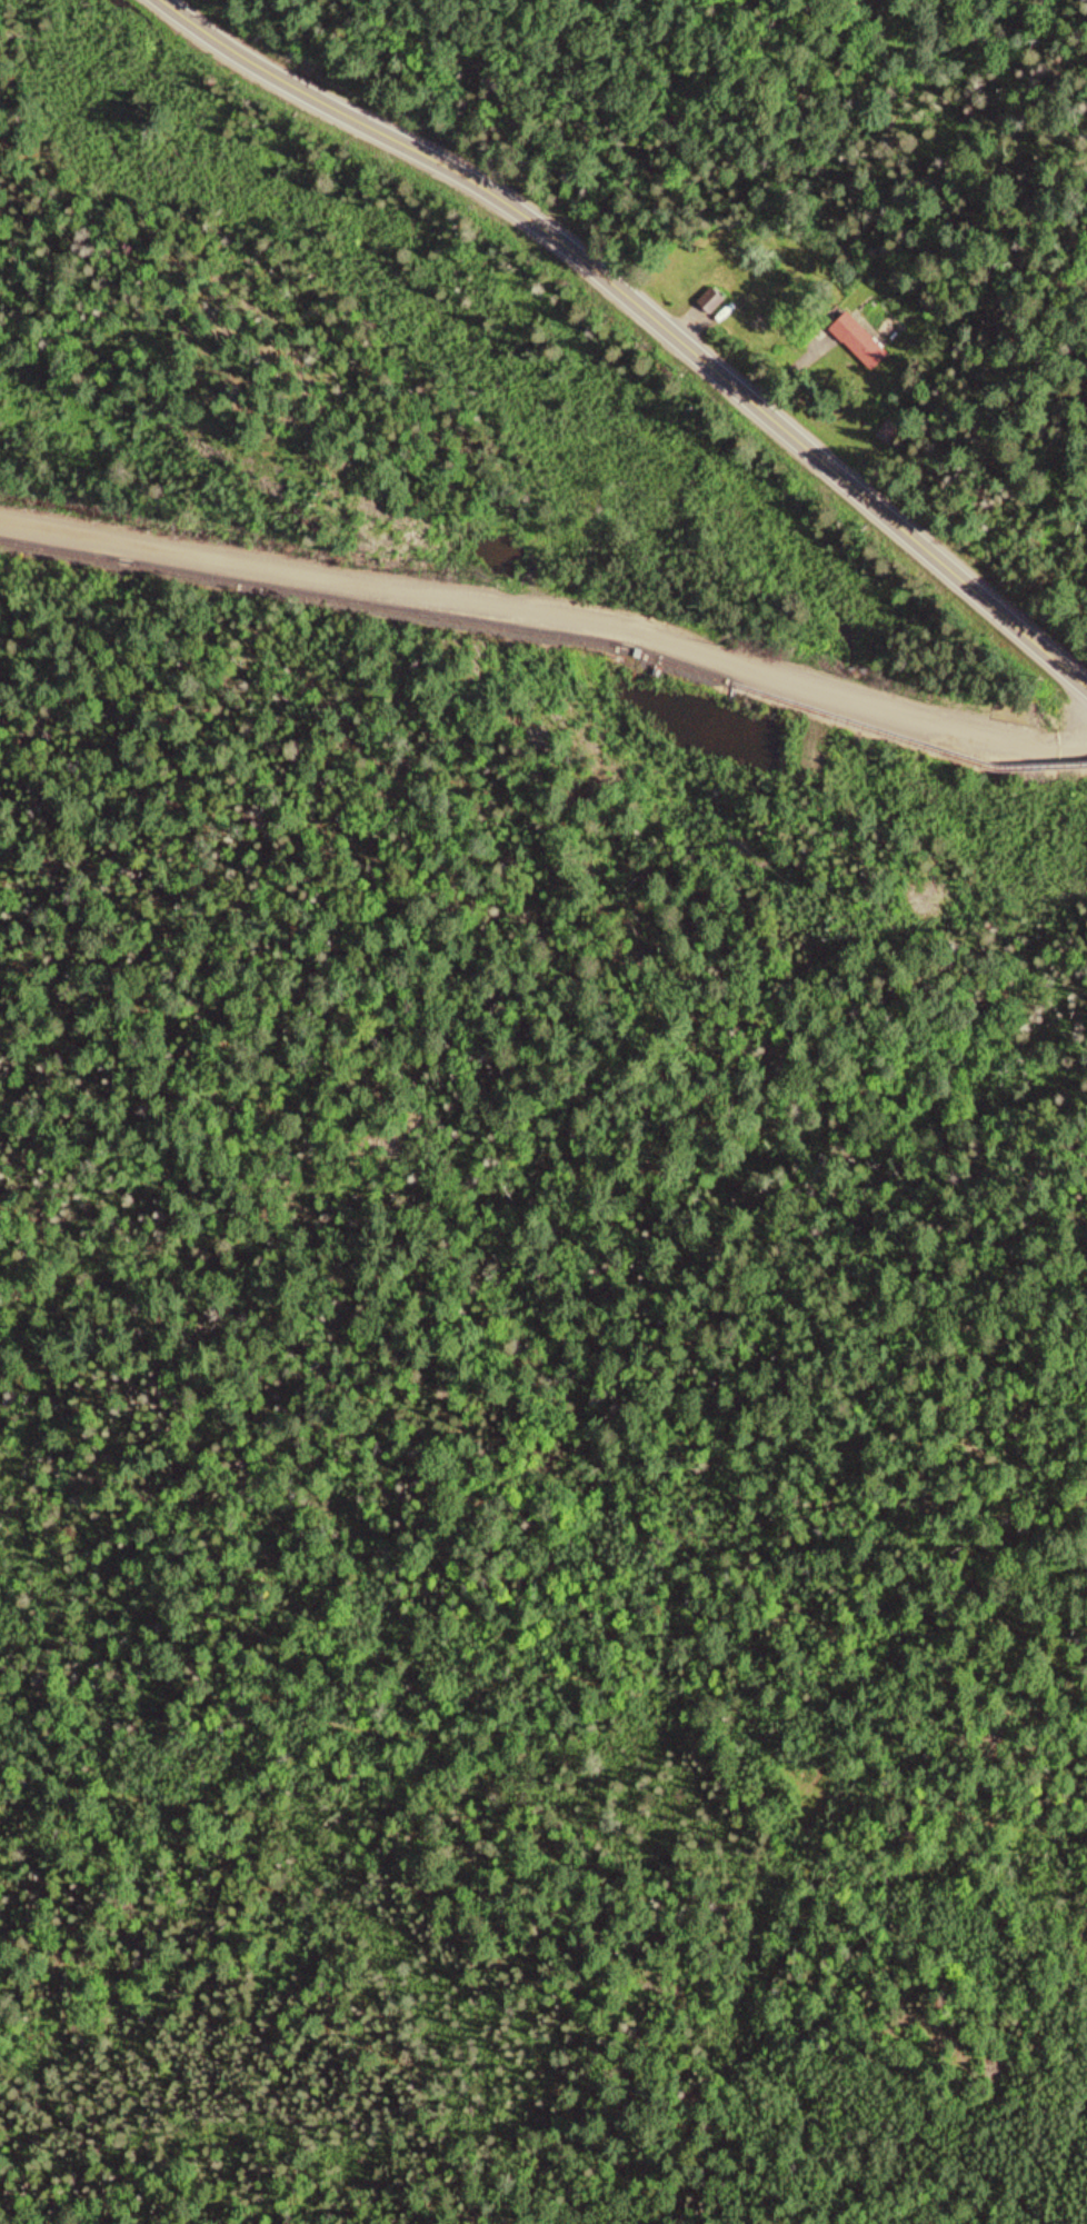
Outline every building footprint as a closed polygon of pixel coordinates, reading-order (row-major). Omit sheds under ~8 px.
[(724,300),(712,287),(697,302),(710,314),(724,300)] [(829,329),(871,370),(888,353),(846,312),(829,329)]
